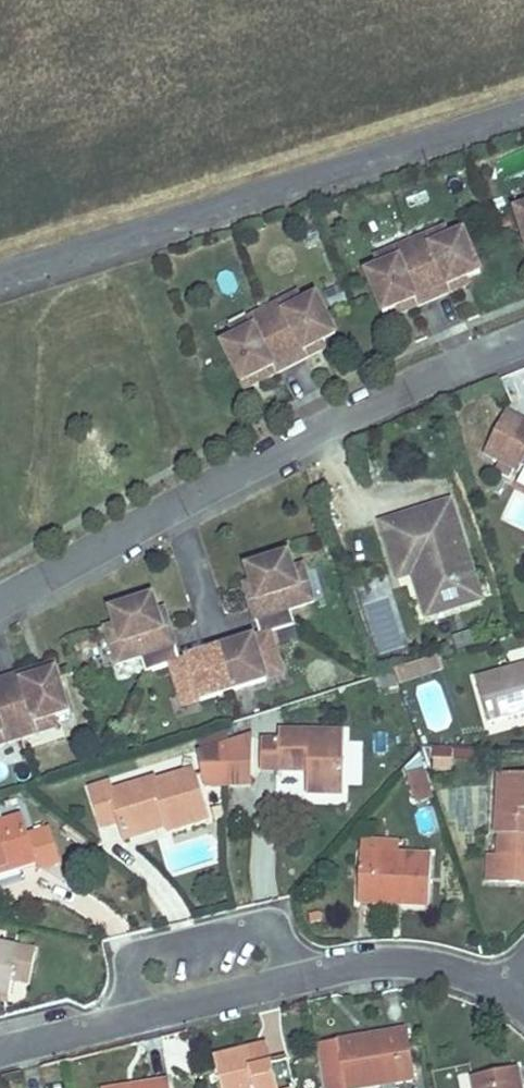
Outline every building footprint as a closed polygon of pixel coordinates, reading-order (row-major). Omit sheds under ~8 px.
[(523,169),(523,153),(511,159),(518,172),(523,169)] [(511,213),(523,255),(523,209),(511,213)] [(442,230),(391,251),(395,260),(363,274),(379,315),(395,309),(398,315),(448,294),(445,288),(477,275),(460,234),(446,240),(442,230)] [(251,329),(219,345),(239,384),(254,376),(258,383),(306,359),(302,352),(334,337),(314,297),(300,304),(295,295),(246,319),(251,329)] [(480,453),(514,472),(518,465),(523,469),(523,424),(501,412),(480,453)] [(447,500),(435,504),(442,526),(454,522),(447,500)] [(435,504),(377,522),(392,571),(413,564),(423,595),(416,597),(422,617),(478,599),(463,553),(458,555),(454,541),(459,539),(454,522),(442,526),(435,504)] [(463,553),(459,539),(454,541),(458,555),(463,553)] [(162,629),(152,595),(109,608),(115,623),(105,626),(116,661),(139,654),(144,670),(169,662),(177,691),(194,685),(198,699),(265,679),(261,665),(279,660),(270,631),(295,623),(290,607),(311,600),(300,565),(290,568),(286,553),(244,566),(255,599),(248,601),(258,635),(233,643),(235,649),(206,658),(204,652),(179,659),(169,627),(162,629)] [(413,564),(392,571),(394,578),(409,574),(416,597),(423,595),(413,564)] [(480,676),(493,721),(523,712),(523,663),(480,676)] [(40,730),(37,721),(70,710),(57,668),(41,673),(39,666),(0,679),(0,744),(40,730)] [(283,739),(263,738),(263,766),(310,769),(310,792),(348,792),(349,730),(283,729),(283,739)] [(253,732),(233,739),(233,782),(253,782),(253,732)] [(233,782),(233,739),(203,748),(211,783),(233,782)] [(432,746),(433,769),(451,768),(450,745),(432,746)] [(423,758),(404,762),(413,804),(432,800),(423,758)] [(125,820),(127,827),(167,814),(171,826),(172,831),(212,819),(198,770),(160,782),(158,776),(118,789),(116,779),(94,787),(106,825),(125,820)] [(490,892),(523,894),(523,778),(505,777),(501,859),(492,858),(490,892)] [(167,814),(127,827),(131,839),(171,826),(167,814)] [(0,826),(0,870),(22,863),(24,869),(43,863),(44,867),(68,859),(57,823),(33,830),(28,817),(0,826)] [(358,858),(357,910),(375,910),(375,905),(400,905),(400,911),(427,912),(428,859),(358,858)] [(22,988),(28,951),(0,946),(0,994),(21,998),(22,988)] [(28,951),(22,988),(38,990),(43,954),(28,951)] [(323,1049),(330,1087),(381,1087),(421,1082),(413,1029),(395,1032),(396,1039),(371,1043),(370,1041),(323,1049)] [(295,1062),(272,1067),(268,1048),(222,1058),(228,1087),(300,1087),(295,1062)] [(480,1077),(482,1087),(523,1087),(523,1071),(480,1077)]
